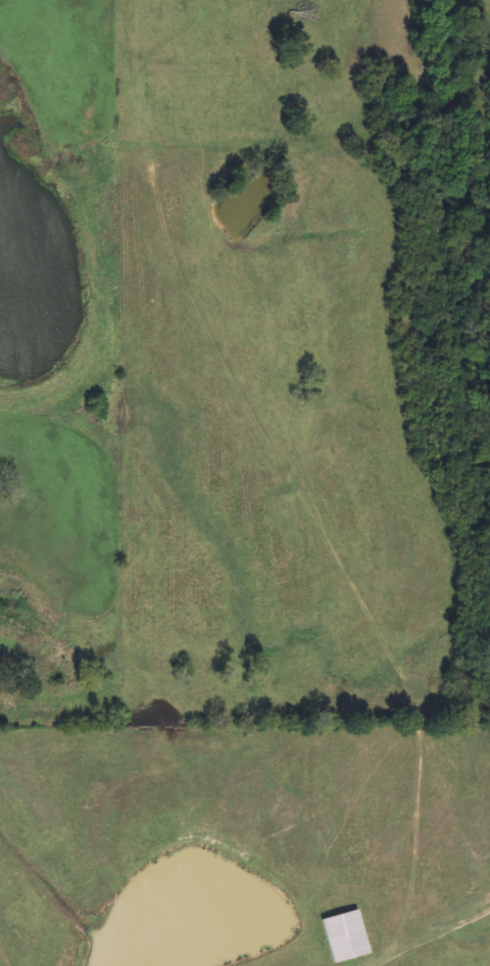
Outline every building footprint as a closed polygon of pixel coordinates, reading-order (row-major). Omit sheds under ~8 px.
[(318,919),(330,963),(366,953),(355,910),(318,919)]
